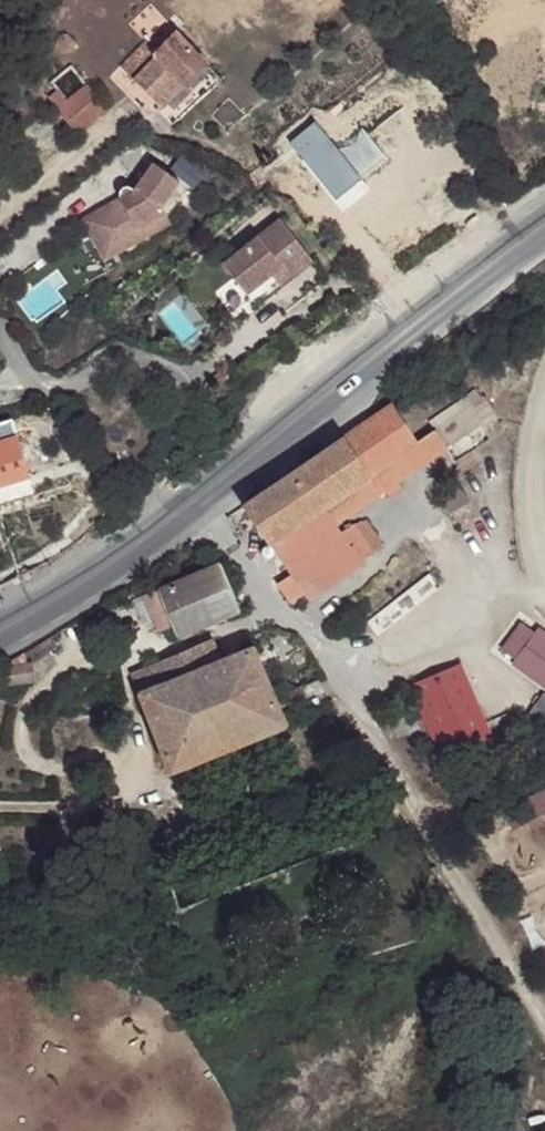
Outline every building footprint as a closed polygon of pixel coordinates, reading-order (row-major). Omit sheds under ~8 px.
[(121,67),(162,109),(207,64),(175,32),(155,53),(145,43),(121,67)] [(68,52),(76,44),(67,35),(65,35),(61,37),(58,39),(56,43),(58,48),(60,50),(63,47),(68,52)] [(49,98),(75,131),(104,108),(86,85),(66,101),(58,91),(49,98)] [(98,221),(87,230),(103,260),(125,249),(120,239),(165,214),(161,208),(179,182),(153,164),(134,191),(130,187),(127,187),(123,188),(119,193),(120,198),(94,212),(98,221)] [(98,221),(94,212),(81,219),(87,230),(98,221)] [(120,239),(125,249),(170,224),(165,214),(120,239)] [(279,219),(223,263),(248,294),(272,275),(280,285),(312,260),(279,219)] [(416,442),(429,461),(483,424),(485,427),(499,418),(487,400),(477,407),(470,396),(430,423),(434,430),(416,442)] [(363,559),(372,552),(354,526),(341,534),(335,525),(429,461),(416,442),(391,406),(245,505),(299,584),(309,598),(365,561),(363,559)] [(30,477),(12,419),(0,423),(0,485),(30,477)] [(364,519),(354,526),(372,552),(382,546),(364,519)] [(238,611),(219,564),(146,595),(161,631),(175,624),(180,636),(238,611)] [(544,690),(544,634),(523,618),(497,654),(544,690)] [(141,694),(221,661),(211,639),(131,672),(141,694)] [(273,700),(259,667),(251,649),(221,661),(141,694),(173,771),(284,725),(280,716),(273,700)] [(32,663),(0,668),(0,671),(2,686),(35,681),(32,663)] [(494,741),(460,663),(410,685),(443,763),(494,741)] [(280,716),(310,703),(302,687),(273,700),(280,716)] [(528,716),(544,728),(544,695),(528,716)] [(395,735),(419,725),(409,702),(385,712),(395,735)] [(503,812),(512,829),(544,811),(544,788),(503,812)]
